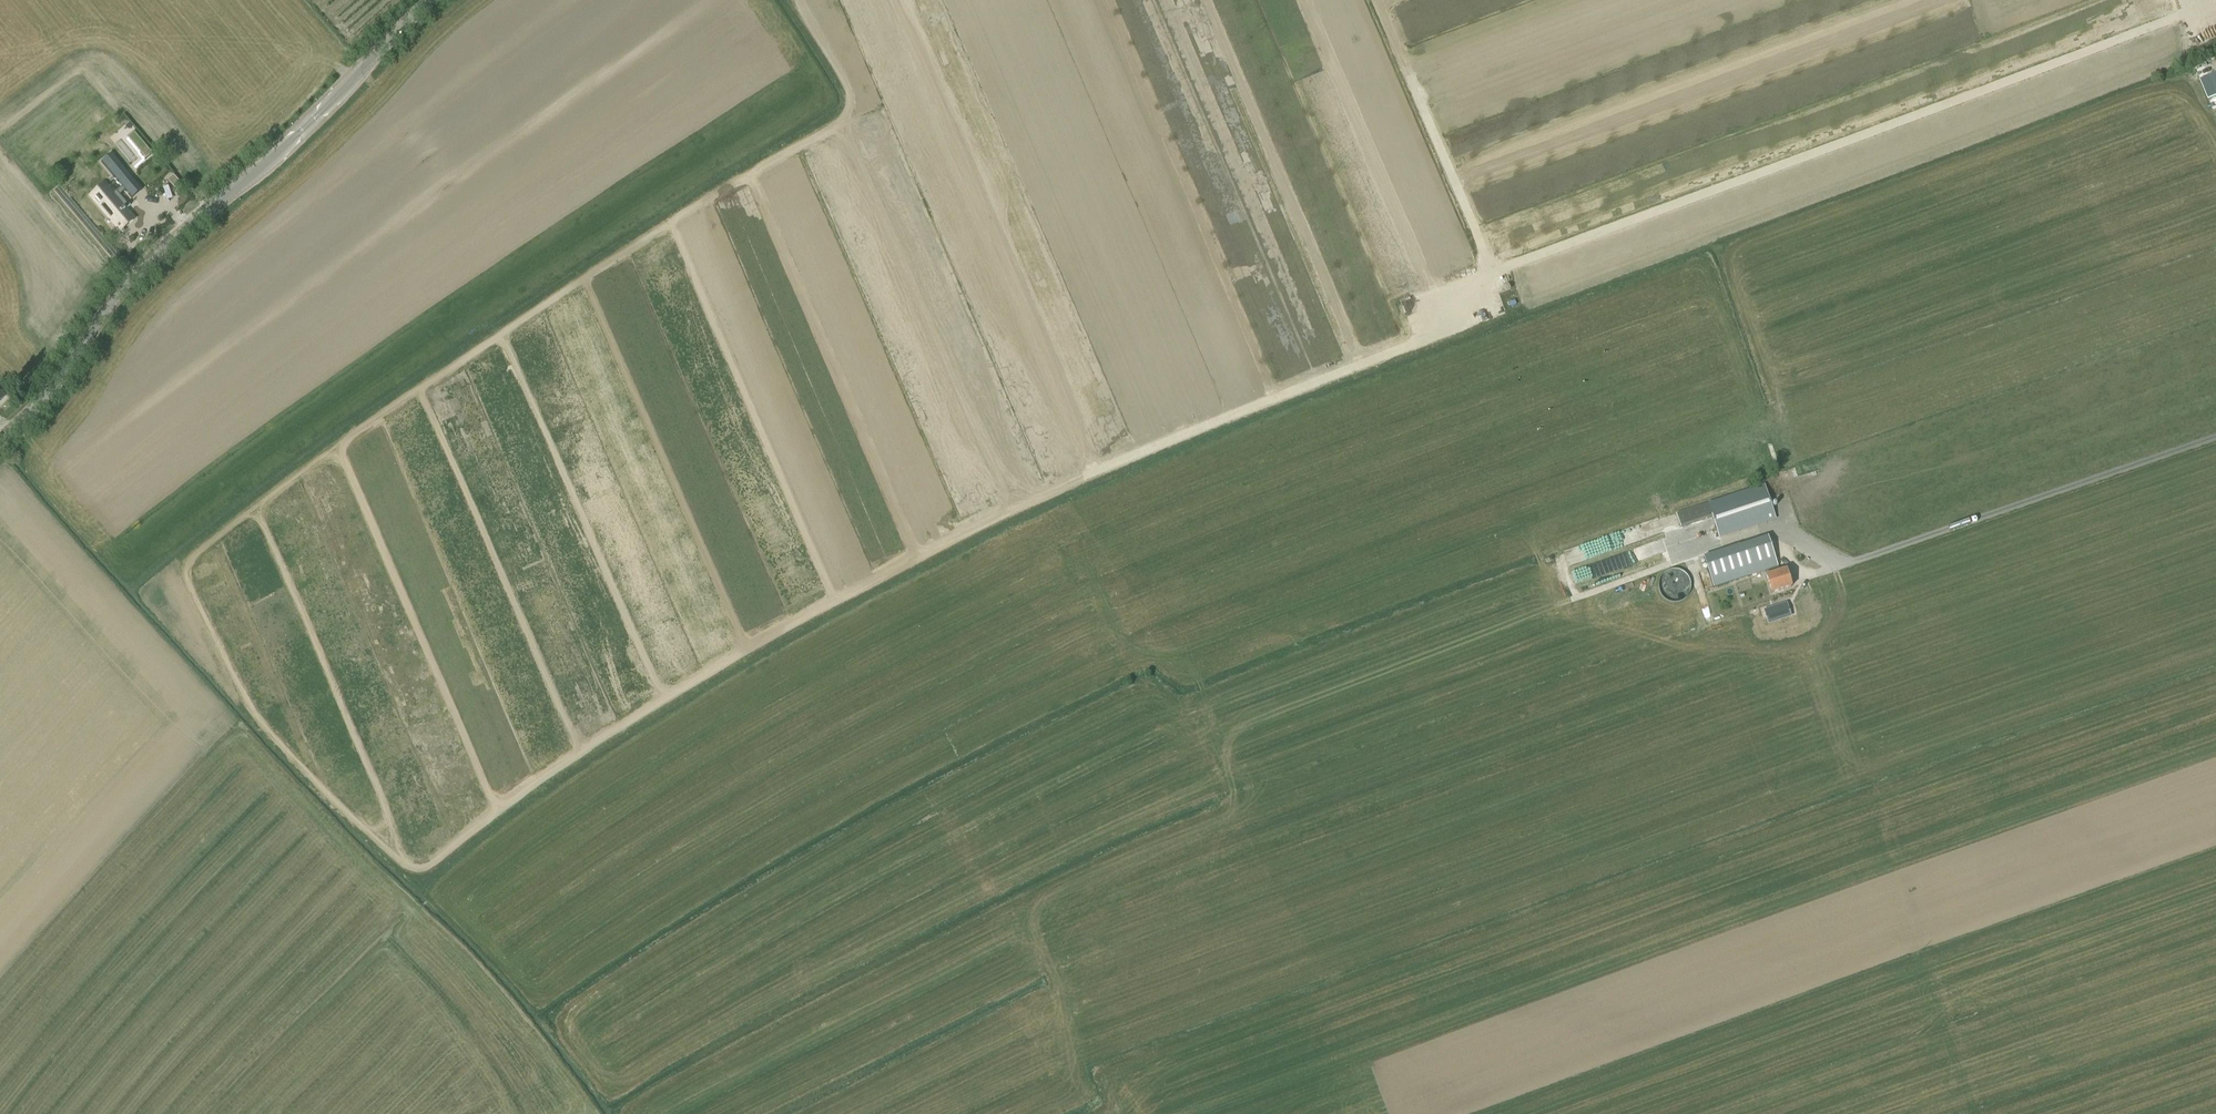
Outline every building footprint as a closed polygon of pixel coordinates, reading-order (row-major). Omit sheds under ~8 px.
[(2199,79),(2208,101),(2215,98),(2215,72),(2199,79)] [(142,190),(111,154),(110,154),(111,155),(103,162),(102,161),(101,162),(121,186),(112,195),(103,185),(91,195),(101,207),(105,203),(115,215),(108,222),(109,224),(113,221),(123,233),(125,231),(123,229),(133,221),(128,214),(127,215),(123,211),(130,206),(129,204),(128,205),(120,195),(125,190),(132,199),(133,198),(132,197),(141,190),(141,191),(142,190)] [(1764,484),(1708,503),(1712,514),(1720,537),(1775,519),(1764,484)] [(1712,514),(1708,503),(1677,513),(1681,525),(1712,514)] [(1771,593),(1792,586),(1786,569),(1779,571),(1777,566),(1768,537),(1704,557),(1713,587),(1764,570),(1767,580),(1771,593)] [(1576,582),(1613,571),(1609,558),(1573,569),(1576,582)] [(1663,577),(1669,589),(1666,591),(1670,600),(1693,589),(1682,567),(1663,577)] [(1787,602),(1765,610),(1769,623),(1792,614),(1787,602)]
